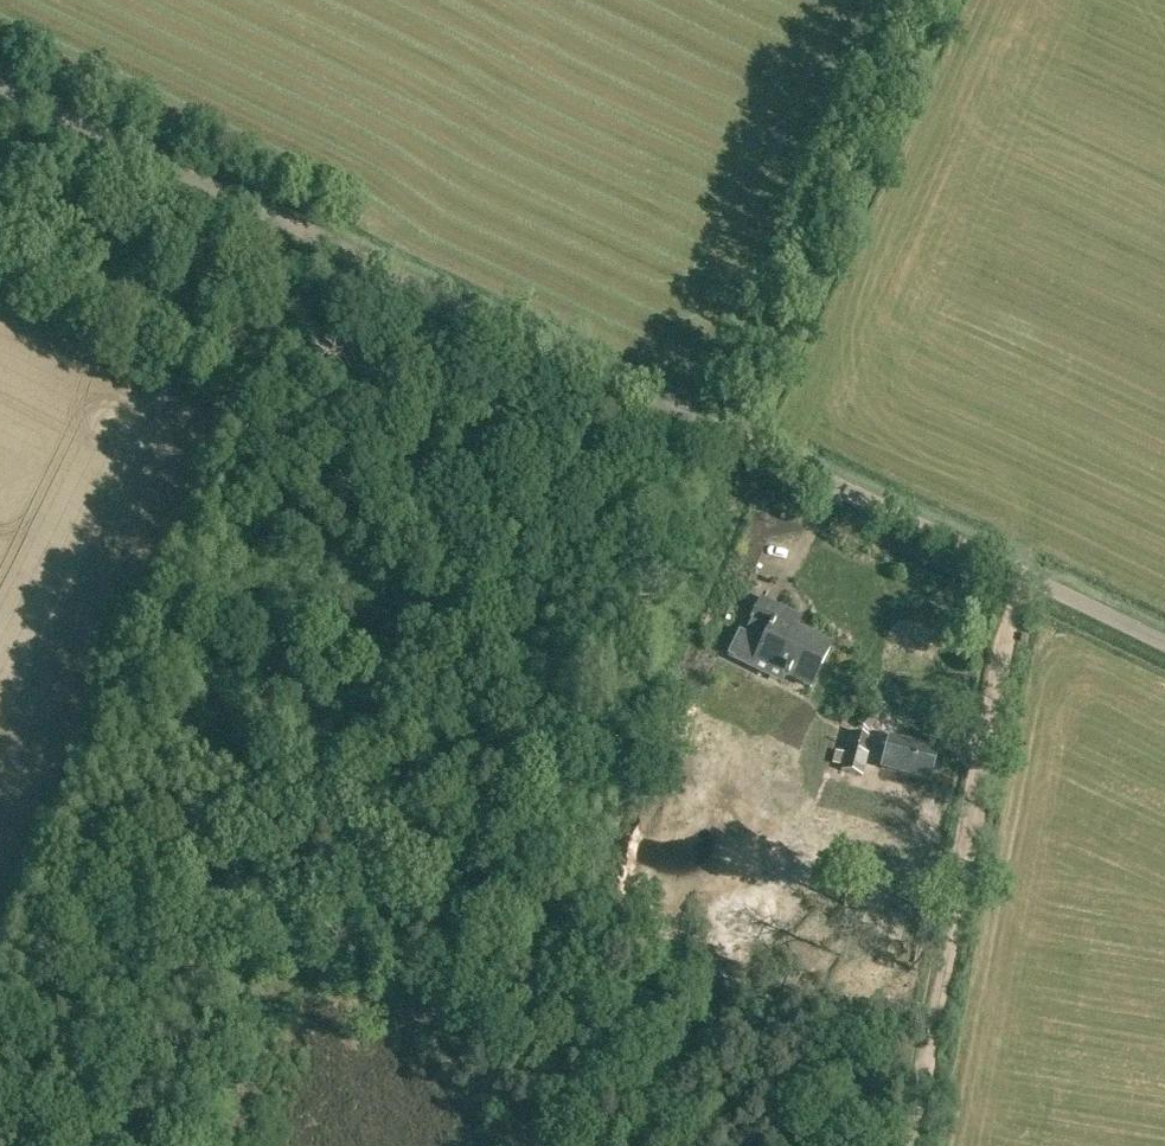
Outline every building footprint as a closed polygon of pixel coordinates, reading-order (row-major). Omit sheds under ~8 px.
[(831,645),(795,628),(800,617),(762,599),(745,633),(739,630),(727,655),(753,667),(756,661),(811,687),(831,645)] [(858,724),(867,732),(885,710),(876,702),(858,724)] [(835,751),(832,764),(841,766),(840,771),(863,777),(869,756),(865,755),(866,753),(870,737),(851,732),(845,754),(835,751)] [(930,784),(939,748),(888,736),(878,770),(930,784)]
